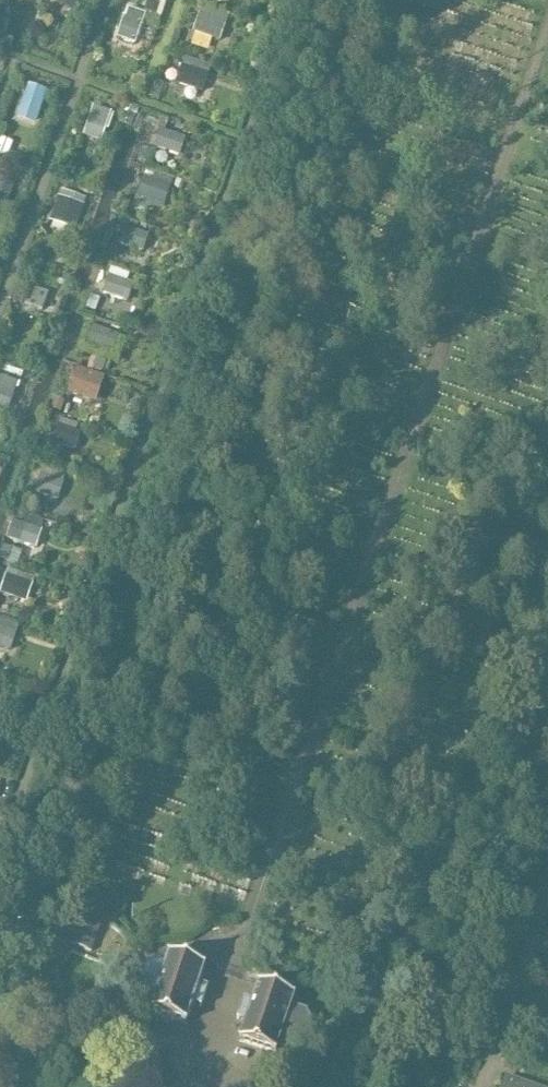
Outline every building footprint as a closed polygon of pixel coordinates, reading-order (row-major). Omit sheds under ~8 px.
[(80,0),(59,0),(56,9),(75,16),(80,0)] [(135,44),(144,15),(126,9),(117,38),(135,44)] [(220,42),(227,24),(200,15),(194,33),(212,39),(220,42)] [(208,80),(183,71),(178,85),(203,94),(208,80)] [(36,125),(47,90),(28,84),(17,119),(36,125)] [(102,142),(112,111),(93,105),(83,136),(102,142)] [(161,126),(154,148),(178,156),(184,139),(164,132),(166,128),(161,126)] [(16,181),(0,176),(0,208),(6,210),(16,181)] [(165,205),(171,187),(143,178),(137,196),(165,205)] [(75,222),(81,204),(62,199),(56,216),(75,222)] [(144,253),(149,237),(144,235),(127,229),(124,229),(119,245),(144,253)] [(128,302),(133,285),(109,277),(103,294),(128,302)] [(43,311),(48,293),(33,288),(27,306),(43,311)] [(113,353),(121,328),(94,319),(86,345),(113,353)] [(98,403),(106,378),(75,368),(67,393),(98,403)] [(18,382),(0,377),(0,410),(9,413),(18,382)] [(82,433),(58,425),(52,444),(76,452),(82,433)] [(44,467),(36,491),(60,500),(69,475),(44,467)] [(36,548),(42,529),(25,523),(18,542),(36,548)] [(0,555),(0,560),(18,566),(24,549),(4,543),(0,555)] [(27,603),(36,578),(9,568),(0,594),(27,603)] [(17,632),(0,627),(0,648),(11,651),(17,632)] [(170,955),(170,954),(167,953),(166,956),(167,956),(165,964),(153,960),(145,963),(141,975),(136,989),(141,996),(153,1000),(151,1008),(149,1008),(148,1010),(151,1011),(152,1010),(183,1021),(183,1022),(185,1023),(186,1020),(185,1019),(190,1004),(199,1007),(207,987),(197,983),(202,968),(204,968),(205,965),(201,964),(201,965),(170,955)] [(257,983),(257,985),(256,985),(258,986),(253,1001),(242,998),(236,1018),(246,1022),(253,1002),(246,1022),(241,1038),(240,1037),(239,1040),(242,1041),(242,1040),(273,1051),(273,1052),(275,1053),(276,1050),(275,1049),(278,1041),(289,1045),(298,1043),(302,1029),(317,1034),(323,1016),(291,1005),(294,998),(295,995),(292,994),(292,996),(259,985),(260,984),(257,983)] [(507,1077),(503,1086),(534,1086),(507,1077)]
